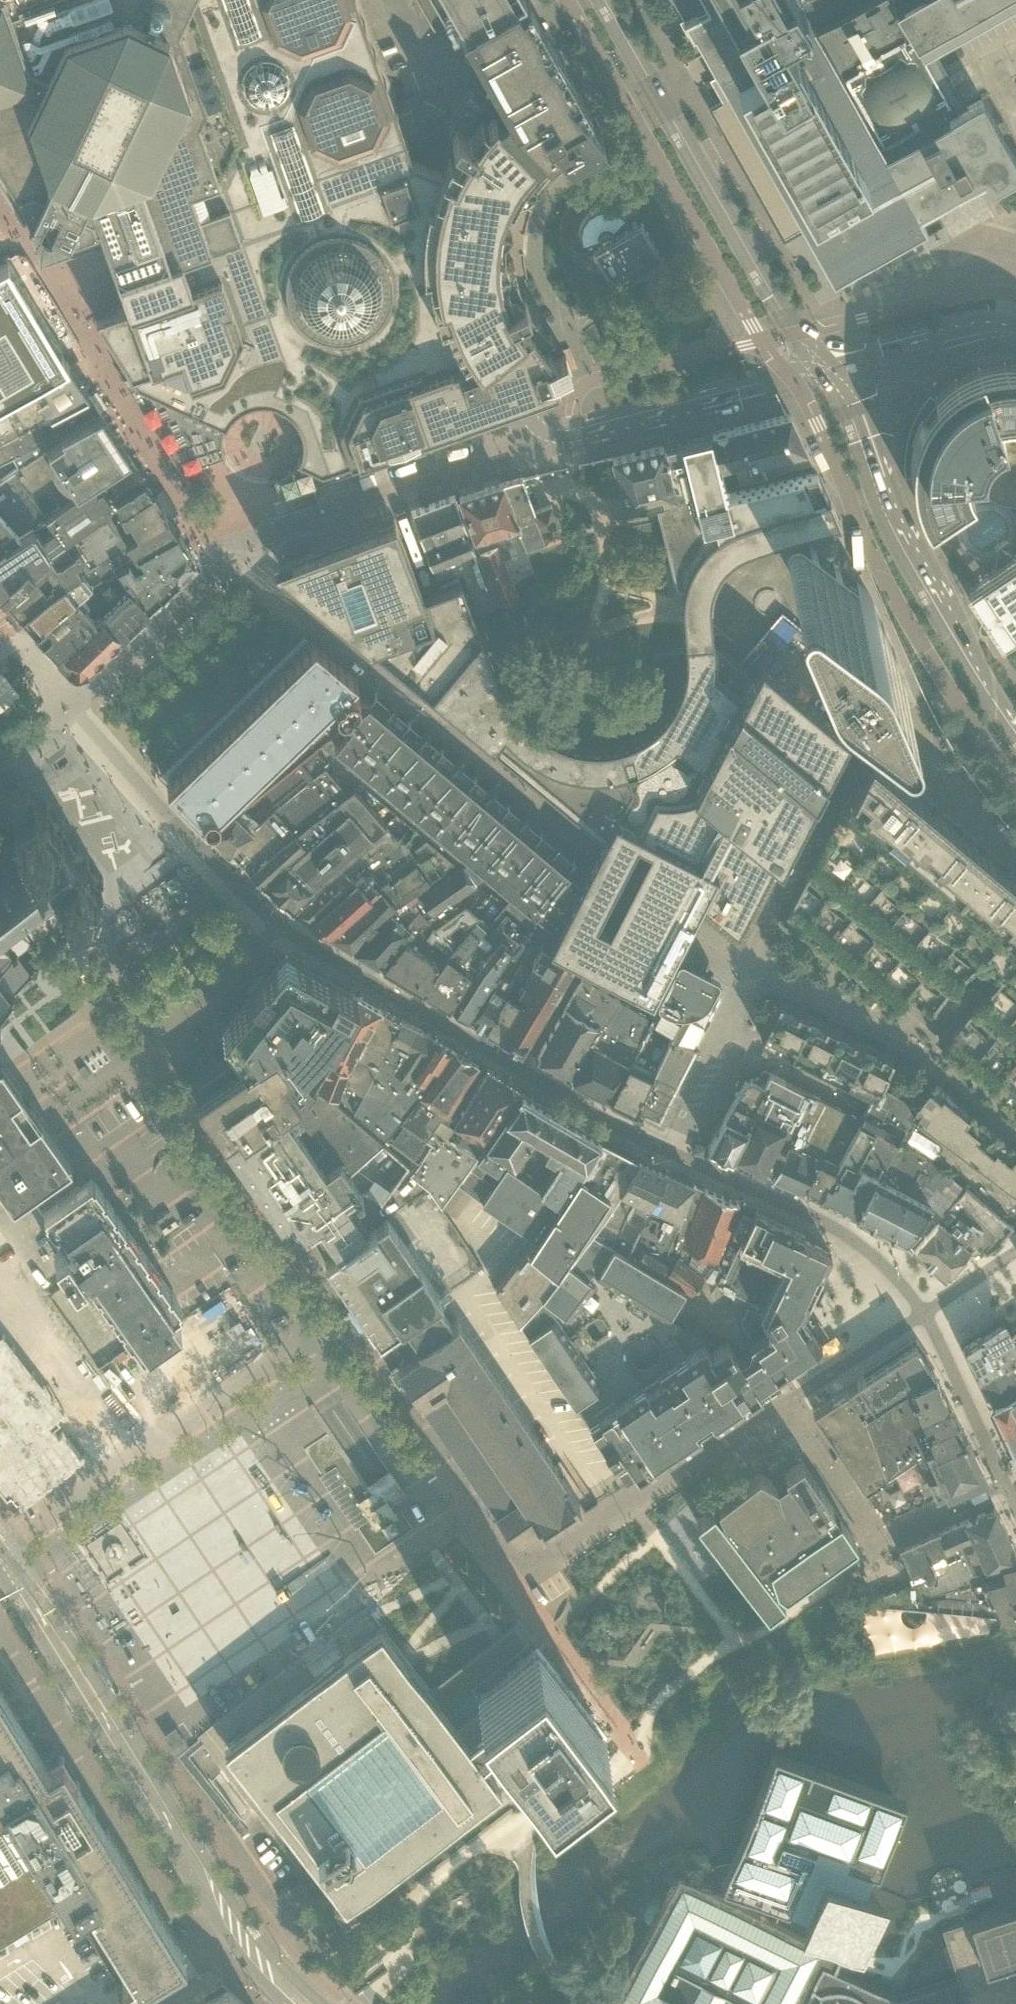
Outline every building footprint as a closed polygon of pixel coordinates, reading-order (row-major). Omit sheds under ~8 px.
[(602,132),(584,111),(586,109),(578,95),(578,94),(570,80),(569,79),(561,65),(560,63),(553,50),(552,48),(544,34),(543,33),(527,3),(525,0),(0,0),(0,175),(5,183),(22,210),(24,209),(23,207),(26,206),(35,231),(39,242),(50,238),(98,221),(102,232),(107,245),(107,246),(108,249),(117,274),(119,279),(128,304),(95,316),(129,370),(130,371),(124,374),(121,376),(123,379),(124,378),(130,388),(129,389),(131,392),(133,391),(139,401),(137,402),(139,405),(141,404),(147,414),(146,415),(148,419),(149,418),(156,428),(154,429),(156,432),(158,431),(164,441),(162,442),(164,445),(166,444),(172,454),(171,455),(173,458),(174,457),(181,467),(179,468),(181,471),(184,470),(183,469),(194,465),(194,467),(198,465),(197,464),(207,460),(208,462),(211,461),(211,459),(221,455),(221,457),(225,456),(224,452),(222,453),(220,440),(222,440),(222,437),(220,437),(223,424),(225,425),(227,422),(225,421),(233,411),(234,412),(237,410),(235,408),(246,402),(247,404),(250,402),(250,401),(262,399),(262,401),(265,401),(265,400),(266,400),(266,399),(266,398),(267,398),(267,397),(272,387),(273,387),(274,385),(275,386),(275,387),(274,387),(274,388),(274,389),(274,390),(274,391),(274,392),(274,393),(274,394),(274,395),(274,396),(275,396),(275,397),(275,398),(276,398),(276,399),(277,400),(278,400),(278,401),(279,401),(279,402),(280,402),(281,402),(282,403),(283,403),(284,403),(285,403),(286,403),(287,403),(288,403),(289,402),(290,402),(291,402),(291,401),(292,401),(292,400),(293,400),(294,399),(295,398),(295,397),(296,396),(297,396),(296,398),(298,399),(293,410),(292,409),(292,410),(291,411),(292,411),(290,413),(293,415),(294,414),(301,425),(299,426),(300,429),(302,428),(304,441),(302,441),(302,444),(304,445),(300,457),(299,456),(297,459),(299,460),(291,470),(290,469),(287,471),(288,473),(278,479),(277,478),(273,479),(275,482),(277,482),(281,493),(279,493),(280,497),(283,495),(283,494),(294,490),(294,491),(298,490),(297,488),(308,484),(309,486),(312,485),(312,483),(323,479),(324,481),(327,480),(327,478),(338,474),(339,476),(342,474),(341,473),(353,469),(353,470),(357,469),(356,467),(367,463),(368,465),(371,464),(371,462),(382,458),(383,460),(386,459),(385,455),(383,456),(381,450),(412,439),(423,435),(427,434),(438,430),(442,428),(453,424),(456,423),(467,419),(471,418),(482,414),(486,413),(497,409),(500,407),(503,407),(519,401),(541,393),(544,392),(547,391),(555,388),(559,386),(558,383),(556,378),(555,376),(571,370),(565,355),(554,359),(543,345),(548,341),(549,339),(550,338),(552,336),(549,334),(544,328),(539,323),(536,320),(528,307),(529,306),(524,297),(523,298),(518,283),(517,279),(514,265),(513,261),(510,261),(509,262),(508,262),(501,262),(500,262),(497,262),(495,263),(495,257),(495,256),(495,244),(497,245),(497,241),(496,241),(498,223),(500,223),(500,220),(499,219),(505,202),(511,204),(511,203),(516,194),(520,188),(520,187),(522,184),(525,178),(527,176),(528,175),(533,170),(537,165),(539,162),(540,161),(547,155),(550,152),(554,157),(567,151),(567,152),(602,132)] [(684,19),(679,21),(687,35),(694,31),(706,53),(791,8),(788,2),(792,0),(673,0),(684,19)] [(706,53),(717,72),(712,75),(712,76),(709,78),(727,109),(725,111),(724,112),(724,115),(725,117),(726,118),(728,119),(730,119),(732,119),(735,124),(725,129),(728,134),(782,230),(799,221),(832,280),(925,227),(918,215),(982,179),(988,189),(1015,173),(1015,162),(981,99),(967,107),(927,36),(991,0),(872,0),(818,31),(813,33),(806,37),(800,24),(792,10),(791,8),(706,53)] [(580,253),(578,254),(590,274),(605,266),(613,280),(612,280),(614,282),(617,280),(622,277),(625,276),(625,275),(630,272),(631,272),(634,270),(639,267),(640,267),(643,265),(648,261),(648,262),(652,260),(651,259),(657,256),(657,257),(660,255),(650,239),(651,239),(639,218),(628,225),(624,219),(626,217),(622,213),(617,210),(612,208),(607,208),(602,208),(596,209),(592,211),(587,215),(584,219),(581,223),(579,228),(579,234),(579,239),(581,245),(585,243),(588,249),(580,254),(580,253)] [(66,362),(47,329),(48,328),(7,259),(0,263),(0,402),(34,383),(66,362)] [(87,393),(83,387),(84,386),(82,383),(81,384),(75,374),(76,374),(73,370),(73,371),(69,365),(70,364),(67,361),(66,362),(34,383),(0,402),(0,440),(87,393)] [(904,467),(904,476),(910,476),(912,485),(914,494),(918,503),(922,512),(927,520),(931,517),(971,490),(969,486),(967,482),(965,477),(964,472),(963,467),(979,466),(979,469),(980,472),(981,474),(982,477),(983,479),(985,481),(986,484),(988,485),(990,487),(992,489),(995,490),(997,492),(1000,493),(1002,493),(1003,494),(1002,497),(1001,497),(999,497),(998,498),(997,499),(996,499),(995,500),(995,502),(994,503),(994,504),(994,505),(995,506),(995,507),(995,508),(996,509),(997,509),(998,510),(999,511),(1000,511),(1001,511),(1002,511),(1003,511),(1004,510),(1005,510),(1006,509),(1007,508),(1007,507),(1008,506),(1008,505),(1008,504),(1008,503),(1008,502),(1015,495),(1015,361),(1010,361),(1001,362),(993,363),(984,365),(976,367),(968,371),(960,375),(953,379),(946,385),(939,391),(933,397),(931,395),(929,393),(924,400),(919,407),(915,414),(912,421),(909,429),(906,438),(905,448),(904,457),(904,467)] [(101,412),(88,392),(87,393),(0,440),(0,462),(11,456),(54,435),(58,433),(72,426),(71,425),(85,418),(101,412)] [(46,514),(89,485),(131,456),(101,412),(85,418),(71,425),(72,426),(58,433),(61,437),(44,448),(44,449),(73,489),(57,500),(46,485),(32,495),(46,514)] [(789,413),(737,426),(750,458),(759,475),(761,479),(782,469),(813,462),(807,447),(805,447),(789,413)] [(759,475),(750,458),(737,426),(710,433),(720,465),(734,462),(738,480),(759,475)] [(12,471),(44,449),(44,448),(61,437),(58,433),(54,435),(11,456),(0,462),(0,479),(12,471)] [(727,494),(720,465),(710,433),(678,441),(693,503),(695,502),(727,494)] [(701,550),(706,544),(695,502),(693,503),(678,441),(663,446),(663,445),(612,458),(625,509),(655,501),(675,584),(684,586),(686,577),(688,570),(691,563),(695,558),(701,550)] [(31,522),(46,514),(32,495),(46,485),(57,500),(73,489),(44,449),(12,471),(0,479),(0,544),(31,522)] [(127,542),(167,518),(145,482),(145,481),(135,464),(118,475),(109,480),(110,481),(94,492),(98,499),(106,510),(107,509),(116,523),(127,542)] [(373,470),(358,476),(362,487),(377,482),(373,470)] [(682,607),(682,612),(683,618),(685,643),(712,640),(711,617),(710,604),(710,603),(710,599),(710,596),(711,593),(711,590),(712,587),(713,584),(714,581),(716,578),(719,573),(720,570),(721,571),(723,569),(725,566),(727,564),(730,561),(733,559),(736,556),(740,554),(744,552),(748,551),(774,541),(795,535),(811,530),(827,526),(841,523),(829,496),(827,496),(816,472),(727,494),(695,502),(706,544),(701,550),(695,558),(691,563),(688,570),(686,577),(684,586),(683,592),(682,598),(682,604),(682,607)] [(522,478),(515,480),(502,484),(516,525),(526,550),(563,536),(551,507),(535,513),(522,478)] [(502,484),(502,483),(459,496),(499,603),(518,596),(513,584),(503,559),(511,556),(501,530),(516,525),(502,484)] [(0,544),(0,591),(1,593),(11,584),(48,550),(62,539),(82,526),(106,510),(98,499),(94,492),(89,485),(46,514),(31,522),(0,544)] [(474,548),(461,513),(454,494),(411,511),(432,565),(435,575),(463,572),(477,610),(497,602),(476,547),(474,548)] [(11,584),(1,593),(9,601),(21,615),(62,582),(94,563),(119,547),(127,542),(116,523),(107,509),(106,510),(82,526),(62,539),(48,550),(11,584)] [(308,550),(272,563),(284,573),(417,684),(430,696),(482,636),(476,621),(473,613),(461,581),(423,595),(402,539),(394,517),(384,521),(308,550)] [(21,615),(34,629),(82,591),(83,592),(111,574),(118,568),(176,532),(167,518),(127,542),(119,547),(94,563),(62,582),(21,615)] [(118,568),(111,574),(126,590),(182,540),(176,532),(118,568)] [(786,551),(813,615),(815,620),(818,625),(821,628),(823,631),(827,634),(830,637),(886,679),(889,681),(890,681),(892,681),(894,681),(895,681),(897,680),(898,680),(899,679),(900,678),(900,677),(901,676),(902,674),(902,673),(902,671),(902,669),(902,668),(875,604),(869,594),(856,581),(806,544),(801,540),(799,539),(797,538),(796,538),(794,538),(792,538),(791,539),(790,540),(788,540),(787,542),(786,543),(786,544),(786,545),(785,547),(785,548),(785,550),(786,551)] [(182,540),(126,590),(145,612),(162,595),(190,567),(192,563),(193,561),(193,559),(192,557),(192,556),(182,540)] [(1014,552),(992,566),(990,568),(989,568),(980,574),(978,576),(976,577),(969,581),(968,582),(967,583),(969,587),(976,596),(978,600),(976,601),(974,603),(973,607),(974,610),(977,613),(980,613),(984,612),(985,611),(988,615),(994,624),(996,628),(998,627),(999,626),(1008,620),(1010,619),(1015,615),(1015,550),(1014,552)] [(82,591),(34,629),(33,630),(71,670),(78,672),(86,670),(121,636),(121,635),(145,612),(126,590),(111,574),(83,592),(82,591)] [(482,636),(430,696),(493,748),(504,734),(505,736),(512,743),(520,749),(528,755),(537,760),(545,765),(540,775),(602,827),(623,786),(612,747),(605,748),(599,748),(593,748),(587,748),(581,747),(574,746),(568,744),(562,742),(556,739),(550,736),(544,732),(538,728),(532,723),(527,718),(522,713),(521,714),(519,711),(517,707),(514,704),(512,701),(510,698),(507,694),(504,689),(502,685),(499,681),(497,677),(482,636)] [(602,827),(607,831),(602,840),(599,846),(588,867),(582,878),(549,942),(548,944),(551,945),(576,958),(581,961),(587,964),(589,965),(641,992),(661,953),(660,953),(663,946),(673,954),(679,944),(690,922),(697,907),(739,942),(840,746),(847,732),(760,659),(753,673),(714,640),(685,643),(685,650),(686,658),(685,666),(684,674),(682,682),(679,690),(676,698),(672,705),(668,712),(663,718),(657,724),(651,729),(644,734),(637,738),(629,741),(621,744),(612,747),(623,786),(602,827)] [(198,816),(209,827),(313,744),(312,744),(344,717),(367,698),(358,696),(358,694),(358,693),(358,692),(358,691),(356,689),(355,688),(354,687),(352,687),(351,686),(350,686),(348,687),(346,686),(355,677),(354,676),(355,675),(349,670),(348,671),(347,670),(348,669),(341,663),(340,664),(339,663),(340,662),(332,656),(331,657),(330,656),(331,655),(324,648),(323,650),(321,649),(322,647),(315,641),(314,642),(312,641),(296,657),(297,658),(282,673),(281,672),(279,673),(281,674),(266,688),(265,687),(263,688),(264,689),(249,704),(248,703),(247,704),(248,705),(233,720),(232,718),(231,720),(232,721),(217,735),(216,734),(215,735),(216,736),(201,751),(200,750),(199,751),(200,752),(185,766),(184,765),(183,766),(184,768),(169,782),(169,783),(176,790),(174,791),(176,793),(177,792),(183,798),(182,799),(183,801),(184,800),(191,806),(190,808),(191,809),(192,808),(199,814),(198,816)] [(333,732),(322,745),(459,859),(465,852),(469,855),(514,893),(504,904),(549,942),(582,878),(529,833),(425,747),(369,699),(367,698),(344,717),(350,721),(338,736),(333,732)] [(209,827),(227,845),(272,805),(326,761),(313,744),(209,827)] [(785,915),(799,927),(802,924),(815,935),(829,946),(836,952),(849,963),(846,967),(871,987),(874,984),(887,995),(898,1004),(905,996),(907,993),(912,987),(933,1005),(931,1008),(933,1010),(940,1001),(972,964),(977,958),(985,964),(983,967),(989,973),(992,970),(999,977),(994,983),(944,1043),(945,1043),(955,1052),(968,1063),(965,1067),(990,1088),(993,1084),(1006,1095),(1015,1103),(1015,874),(1011,870),(1009,868),(987,850),(985,848),(973,838),(939,810),(937,808),(930,802),(905,781),(891,769),(889,768),(869,751),(862,764),(848,792),(802,880),(785,915)] [(228,846),(248,867),(292,831),(295,833),(347,792),(324,766),(328,763),(326,761),(272,805),(227,845),(228,846)] [(262,881),(290,906),(306,892),(327,873),(343,858),(384,823),(354,788),(348,793),(347,792),(295,833),(302,843),(260,879),(262,881)] [(1,998),(2,996),(11,989),(12,990),(15,987),(11,982),(16,978),(16,977),(28,968),(31,972),(34,970),(31,966),(35,963),(33,961),(29,964),(15,944),(31,932),(34,936),(37,934),(34,930),(51,918),(54,922),(56,920),(53,916),(58,912),(59,911),(64,907),(65,908),(70,904),(71,905),(73,904),(77,910),(80,907),(81,907),(76,902),(94,888),(97,893),(98,894),(101,891),(97,886),(99,885),(98,883),(104,879),(101,875),(99,876),(87,859),(88,858),(85,855),(84,856),(62,827),(64,826),(61,823),(60,824),(47,807),(48,805),(46,802),(40,806),(39,805),(38,806),(34,800),(32,801),(31,802),(30,803),(34,809),(17,822),(13,816),(9,819),(13,824),(12,825),(13,827),(8,831),(8,832),(0,838),(0,999),(1,998)] [(291,907),(309,920),(361,870),(367,864),(369,868),(401,843),(385,824),(384,823),(343,858),(327,873),(306,892),(290,906),(291,907)] [(248,867),(260,879),(302,843),(295,833),(292,831),(248,867)] [(378,886),(327,932),(329,934),(353,948),(363,937),(395,902),(395,903),(416,888),(430,879),(454,863),(426,839),(414,848),(419,855),(416,858),(415,857),(378,886)] [(309,920),(327,932),(378,886),(415,857),(404,841),(401,843),(369,868),(367,864),(361,870),(309,920)] [(363,937),(353,948),(363,955),(382,966),(421,919),(453,898),(456,895),(474,882),(462,865),(433,885),(420,894),(418,891),(417,889),(416,888),(395,903),(395,902),(363,937)] [(421,919),(382,966),(420,989),(458,938),(448,930),(457,921),(464,928),(476,918),(476,919),(480,916),(461,899),(457,896),(456,895),(453,898),(421,919)] [(458,938),(420,989),(451,1007),(481,960),(495,945),(500,938),(512,925),(515,921),(506,913),(486,935),(482,931),(485,927),(476,919),(476,918),(464,928),(457,921),(448,930),(458,938)] [(524,933),(512,925),(500,938),(495,945),(481,960),(451,1007),(470,1018),(491,985),(490,984),(517,940),(523,934),(524,933)] [(532,939),(521,954),(534,961),(562,980),(572,961),(550,947),(549,950),(532,939)] [(470,1018),(485,1027),(504,993),(503,992),(503,990),(507,976),(517,960),(512,958),(522,945),(517,940),(490,984),(491,985),(470,1018)] [(646,1087),(634,1111),(637,1112),(641,1115),(644,1109),(651,1113),(656,1116),(658,1117),(660,1112),(695,1045),(719,998),(720,996),(720,995),(719,994),(719,993),(718,992),(715,989),(718,983),(719,982),(719,981),(718,980),(718,979),(718,978),(716,977),(682,959),(674,953),(673,954),(663,946),(660,953),(661,953),(641,992),(642,992),(638,1001),(657,1011),(651,1021),(671,1033),(646,1087)] [(258,987),(223,1029),(234,1045),(245,1060),(248,1057),(273,1039),(295,1069),(296,1069),(325,1034),(330,1037),(357,994),(356,993),(351,991),(285,955),(258,987)] [(520,1003),(501,1037),(520,1049),(562,980),(534,961),(518,988),(520,990),(525,993),(519,1003),(520,1003)] [(537,1055),(536,1058),(537,1059),(565,1076),(567,1077),(567,1076),(572,1079),(572,1080),(573,1080),(573,1079),(619,1000),(619,999),(609,994),(599,988),(582,977),(576,987),(565,1006),(563,1010),(552,1030),(537,1055)] [(485,1027),(501,1037),(520,1003),(519,1003),(525,993),(520,990),(515,998),(503,990),(503,992),(504,993),(485,1027)] [(321,1052),(308,1079),(336,1092),(349,1061),(348,1061),(355,1047),(357,1048),(363,1038),(381,1008),(378,1006),(373,1003),(364,998),(359,996),(358,995),(357,994),(330,1037),(322,1053),(321,1052)] [(573,1080),(609,1099),(649,1023),(645,1021),(647,1017),(637,1011),(637,1010),(619,1000),(573,1079),(573,1080)] [(760,1037),(789,1051),(807,1014),(806,1014),(805,1016),(798,1013),(799,1010),(779,1000),(760,1037)] [(349,1061),(336,1092),(337,1093),(354,1108),(362,1094),(363,1092),(366,1087),(402,1020),(400,1018),(395,1016),(393,1015),(389,1012),(387,1011),(383,1009),(381,1008),(363,1038),(357,1048),(355,1047),(348,1061),(349,1061)] [(789,1051),(818,1065),(836,1029),(834,1028),(833,1030),(826,1027),(827,1024),(807,1014),(789,1051)] [(402,1020),(366,1087),(371,1090),(384,1097),(395,1077),(391,1075),(394,1069),(417,1027),(416,1027),(402,1020)] [(609,1099),(634,1111),(646,1087),(671,1033),(651,1021),(650,1021),(649,1023),(609,1099)] [(417,1027),(394,1069),(407,1076),(405,1079),(413,1084),(415,1088),(412,1092),(413,1093),(416,1089),(415,1085),(419,1079),(410,1073),(421,1056),(423,1057),(428,1051),(425,1049),(433,1036),(432,1035),(427,1032),(423,1030),(417,1027)] [(818,1065),(846,1080),(865,1043),(862,1042),(861,1044),(854,1041),(855,1038),(836,1029),(818,1065)] [(421,1056),(410,1073),(419,1079),(415,1085),(416,1089),(413,1093),(417,1096),(419,1093),(420,1094),(453,1048),(454,1047),(453,1047),(449,1044),(435,1037),(433,1036),(425,1049),(428,1051),(423,1057),(421,1056)] [(235,1136),(241,1145),(285,1114),(284,1113),(298,1102),(281,1079),(295,1069),(273,1039),(248,1057),(252,1064),(197,1104),(199,1106),(225,1143),(235,1136)] [(846,1080),(874,1094),(879,1084),(892,1057),(890,1055),(889,1058),(882,1055),(883,1052),(865,1043),(846,1080)] [(417,1096),(384,1136),(418,1161),(414,1167),(411,1171),(428,1185),(440,1204),(457,1181),(476,1155),(455,1141),(432,1125),(439,1114),(448,1120),(451,1115),(447,1112),(467,1079),(477,1062),(475,1061),(470,1057),(455,1048),(454,1047),(453,1048),(420,1094),(419,1093),(417,1096)] [(13,1078),(4,1066),(0,1060),(0,1087),(13,1078)] [(451,1115),(448,1120),(452,1123),(463,1130),(468,1134),(504,1080),(503,1079),(497,1075),(488,1069),(487,1069),(486,1068),(486,1069),(486,1068),(476,1085),(455,1118),(451,1115)] [(709,1144),(708,1145),(708,1146),(711,1147),(728,1155),(731,1156),(754,1109),(752,1108),(765,1081),(769,1073),(763,1070),(759,1078),(757,1076),(745,1081),(744,1083),(733,1100),(726,1112),(724,1115),(715,1132),(710,1143),(709,1144)] [(754,1109),(731,1156),(732,1157),(760,1171),(763,1172),(772,1176),(772,1177),(781,1159),(801,1115),(811,1093),(770,1072),(769,1073),(765,1081),(752,1108),(754,1109)] [(0,1087),(0,1182),(14,1201),(71,1161),(13,1078),(0,1087)] [(504,1080),(468,1134),(483,1145),(522,1091),(521,1090),(520,1091),(515,1087),(505,1080),(504,1080)] [(917,1106),(913,1115),(935,1131),(958,1100),(946,1090),(943,1094),(930,1083),(914,1103),(917,1106)] [(841,1154),(819,1197),(855,1213),(855,1214),(883,1158),(885,1159),(896,1140),(898,1141),(913,1115),(917,1106),(914,1103),(879,1084),(874,1094),(860,1119),(841,1154)] [(241,1145),(272,1188),(269,1190),(270,1192),(269,1193),(275,1201),(276,1200),(277,1202),(279,1201),(289,1214),(287,1215),(288,1216),(291,1214),(306,1235),(319,1226),(337,1249),(367,1228),(347,1201),(356,1195),(358,1198),(363,1194),(349,1175),(384,1142),(333,1098),(318,1091),(285,1115),(285,1114),(241,1145)] [(548,1107),(522,1091),(483,1145),(476,1155),(457,1181),(484,1200),(535,1237),(562,1202),(581,1174),(583,1174),(602,1139),(574,1122),(564,1116),(548,1107)] [(781,1159),(772,1177),(774,1178),(794,1187),(794,1186),(802,1189),(802,1190),(803,1190),(819,1156),(843,1110),(811,1093),(801,1115),(781,1159)] [(958,1100),(935,1131),(972,1159),(991,1134),(967,1115),(971,1111),(958,1100)] [(819,1156),(803,1190),(819,1197),(841,1154),(860,1119),(844,1111),(844,1110),(843,1110),(819,1156)] [(463,1130),(455,1141),(476,1155),(483,1145),(468,1134),(463,1130)] [(972,1159),(1010,1187),(1015,1179),(1015,1152),(1014,1154),(991,1134),(972,1159)] [(535,1237),(496,1287),(518,1320),(518,1321),(541,1296),(542,1295),(567,1262),(570,1259),(593,1229),(605,1213),(640,1159),(638,1158),(635,1156),(633,1160),(628,1157),(630,1153),(629,1153),(629,1154),(620,1149),(603,1140),(604,1140),(603,1140),(602,1139),(583,1174),(581,1174),(562,1202),(535,1237)] [(883,1158),(855,1214),(865,1219),(867,1220),(871,1222),(886,1230),(906,1190),(905,1189),(918,1166),(926,1156),(898,1141),(896,1140),(885,1159),(883,1158)] [(906,1190),(886,1230),(894,1234),(895,1234),(897,1235),(901,1238),(901,1237),(904,1238),(912,1246),(965,1187),(926,1156),(918,1166),(905,1189),(906,1190)] [(668,1171),(640,1159),(605,1213),(593,1229),(627,1250),(643,1220),(668,1171)] [(695,1184),(668,1171),(643,1220),(627,1250),(665,1273),(681,1253),(706,1189),(703,1187),(702,1191),(693,1187),(695,1184)] [(363,1186),(378,1197),(388,1184),(372,1173),(363,1186)] [(87,1275),(142,1353),(180,1325),(172,1313),(182,1306),(91,1176),(42,1210),(67,1246),(55,1254),(75,1283),(87,1275)] [(965,1187),(912,1246),(924,1257),(924,1258),(925,1258),(926,1257),(931,1260),(929,1262),(930,1263),(931,1263),(944,1274),(946,1272),(960,1256),(963,1256),(967,1252),(966,1249),(973,1241),(977,1245),(985,1253),(1003,1241),(1001,1239),(1013,1226),(965,1187)] [(665,1273),(684,1289),(692,1292),(714,1259),(739,1203),(706,1189),(681,1253),(665,1273)] [(758,1304),(793,1230),(794,1229),(755,1210),(752,1216),(741,1211),(732,1231),(743,1236),(720,1285),(758,1304)] [(404,1323),(418,1343),(450,1322),(436,1301),(441,1297),(406,1244),(418,1236),(409,1224),(398,1232),(387,1217),(368,1230),(367,1228),(337,1249),(338,1252),(324,1262),(335,1277),(334,1278),(342,1289),(343,1288),(379,1341),(404,1323)] [(593,1229),(570,1259),(567,1262),(542,1295),(541,1296),(567,1316),(600,1275),(667,1319),(684,1289),(665,1273),(627,1250),(593,1229)] [(586,1424),(611,1461),(624,1453),(639,1475),(707,1429),(703,1424),(712,1418),(715,1423),(751,1399),(781,1379),(777,1373),(821,1344),(802,1315),(831,1253),(802,1239),(803,1235),(793,1230),(758,1304),(767,1308),(763,1318),(760,1316),(761,1312),(748,1306),(741,1322),(754,1342),(750,1345),(748,1354),(739,1360),(727,1341),(710,1353),(704,1344),(616,1404),(613,1398),(595,1410),(598,1416),(586,1424)] [(819,1295),(832,1301),(837,1290),(824,1284),(819,1295)] [(456,1318),(450,1322),(418,1343),(422,1348),(397,1365),(407,1380),(408,1380),(514,1537),(539,1521),(541,1525),(579,1500),(567,1483),(456,1318)] [(526,1334),(573,1404),(598,1388),(550,1318),(526,1334)] [(963,1344),(966,1350),(969,1357),(975,1369),(977,1373),(978,1374),(1004,1361),(1005,1364),(1015,1359),(1015,1328),(1009,1332),(1002,1320),(994,1325),(965,1343),(963,1344)] [(812,1409),(864,1487),(885,1473),(863,1411),(904,1388),(911,1385),(921,1413),(948,1400),(935,1373),(914,1343),(864,1376),(812,1409)] [(114,1355),(119,1361),(124,1357),(120,1350),(114,1355)] [(993,1404),(1015,1393),(1015,1359),(1005,1364),(1004,1361),(978,1374),(993,1404)] [(885,1473),(864,1487),(868,1492),(918,1458),(935,1499),(985,1477),(964,1435),(935,1448),(921,1413),(911,1385),(904,1388),(863,1411),(885,1473)] [(334,1389),(51,1574),(172,1750),(190,1738),(179,1722),(381,1591),(398,1594),(451,1559),(334,1389)] [(993,1404),(996,1409),(1004,1426),(1015,1420),(1015,1393),(993,1404)] [(947,1400),(921,1413),(935,1448),(964,1435),(964,1434),(962,1430),(956,1419),(952,1411),(947,1400)] [(1015,1452),(1015,1420),(1004,1426),(1015,1452)] [(624,1453),(611,1461),(626,1483),(639,1475),(624,1453)] [(730,1564),(767,1613),(784,1600),(781,1596),(789,1590),(856,1541),(801,1461),(772,1480),(758,1472),(722,1501),(708,1511),(696,1521),(717,1548),(730,1564)] [(936,1574),(919,1581),(922,1587),(939,1579),(939,1578),(947,1575),(943,1564),(966,1554),(977,1549),(976,1544),(1006,1531),(1006,1530),(1005,1530),(1004,1528),(1003,1524),(1001,1522),(995,1510),(996,1510),(994,1507),(937,1532),(945,1550),(929,1557),(936,1574)] [(1015,1556),(1015,1552),(1006,1531),(976,1544),(977,1549),(966,1554),(943,1564),(947,1575),(939,1578),(939,1579),(922,1587),(927,1598),(952,1586),(1003,1572),(1000,1560),(1015,1556)] [(904,1546),(899,1549),(911,1573),(909,1574),(913,1584),(919,1581),(936,1574),(929,1557),(945,1550),(937,1532),(921,1539),(904,1546)] [(913,1584),(909,1587),(909,1596),(917,1594),(919,1597),(924,1599),(946,1595),(956,1596),(956,1597),(980,1599),(991,1595),(993,1600),(1008,1592),(1010,1596),(1015,1593),(1015,1556),(1000,1560),(1003,1572),(952,1586),(927,1598),(922,1587),(919,1581),(913,1584)] [(868,1602),(869,1604),(874,1617),(899,1607),(998,1616),(1009,1617),(1015,1618),(1015,1593),(1010,1596),(1008,1592),(993,1600),(991,1595),(980,1599),(956,1597),(956,1596),(946,1595),(924,1599),(919,1597),(917,1594),(909,1596),(909,1587),(895,1592),(894,1590),(879,1597),(868,1602)] [(240,1735),(224,1747),(344,1903),(348,1900),(528,1761),(546,1784),(582,1757),(582,1761),(588,1763),(593,1759),(592,1756),(592,1755),(588,1754),(586,1753),(607,1738),(537,1647),(493,1682),(488,1676),(531,1642),(515,1622),(503,1631),(497,1636),(476,1652),(435,1683),(428,1688),(381,1626),(380,1627),(287,1699),(285,1696),(238,1732),(240,1735)] [(64,1895),(123,1991),(185,1953),(150,1897),(142,1884),(107,1828),(94,1806),(92,1803),(79,1782),(77,1779),(64,1758),(62,1754),(46,1763),(0,1688),(0,1935),(64,1895)] [(648,1901),(641,1915),(650,1929),(613,2000),(621,2003),(1015,2003),(1015,1897),(980,1909),(978,1910),(940,1921),(959,1977),(897,1997),(836,1975),(898,1806),(897,1806),(903,1791),(772,1743),(722,1880),(737,1886),(731,1901),(697,1883),(679,1873),(665,1900),(648,1901)] [(973,1889),(971,1890),(974,1902),(992,1897),(990,1890),(988,1885),(973,1889)] [(228,1989),(203,2003),(244,2003),(228,1989)]
